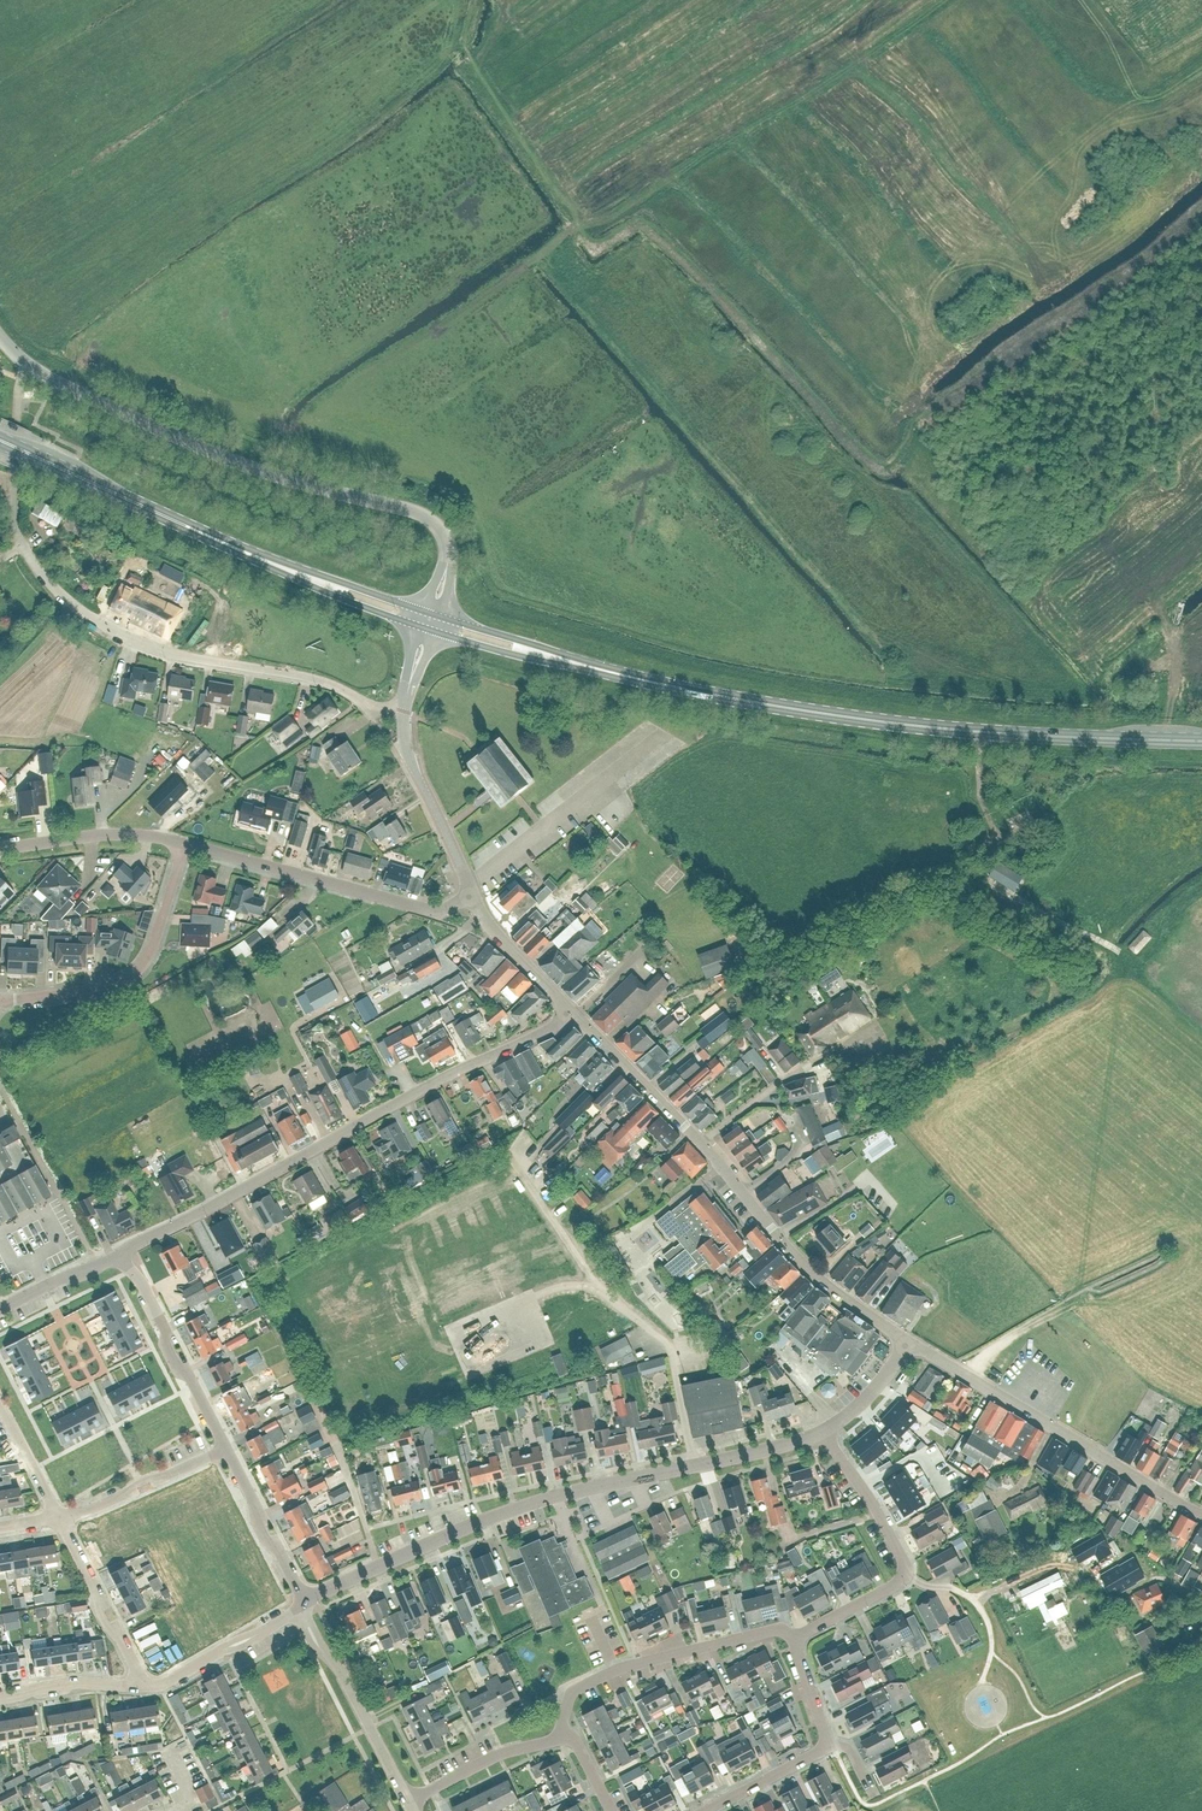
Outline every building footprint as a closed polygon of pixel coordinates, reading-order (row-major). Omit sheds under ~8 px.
[(126,579),(138,585),(141,578),(129,572),(126,579)] [(168,640),(182,611),(135,588),(133,592),(121,585),(110,608),(131,618),(130,621),(168,640)] [(125,679),(121,696),(135,699),(137,690),(155,693),(159,674),(144,671),(144,670),(135,668),(132,681),(125,679)] [(173,675),(169,698),(179,700),(180,698),(192,700),(196,681),(186,679),(186,677),(173,675)] [(235,686),(211,681),(207,701),(231,706),(235,686)] [(252,689),(248,712),(255,713),(256,711),(272,714),(275,694),(260,692),(260,690),(252,689)] [(317,729),(337,712),(327,699),(306,716),(314,725),(306,731),(312,738),(319,732),(317,729)] [(161,702),(158,721),(169,723),(169,716),(168,716),(170,704),(161,702)] [(197,723),(208,725),(211,708),(200,706),(197,723)] [(239,715),(236,732),(247,735),(250,716),(239,715)] [(290,717),(273,730),(281,741),(298,728),(290,717)] [(335,737),(322,746),(329,755),(328,756),(341,775),(344,773),(361,761),(348,742),(341,746),(335,737)] [(500,809),(534,782),(500,738),(466,765),(500,809)] [(314,746),(311,758),(319,759),(322,748),(314,746)] [(50,752),(38,754),(40,774),(53,773),(50,752)] [(194,771),(205,782),(215,772),(208,766),(213,761),(210,757),(205,762),(204,762),(194,771)] [(73,779),(76,806),(93,804),(91,784),(100,783),(98,767),(82,769),(83,777),(73,779)] [(125,789),(130,775),(114,769),(109,782),(125,789)] [(163,815),(188,789),(175,777),(150,803),(163,815)] [(27,791),(17,793),(20,816),(38,813),(37,805),(46,804),(43,781),(26,783),(27,791)] [(365,809),(372,820),(391,808),(378,790),(368,797),(363,791),(349,801),(358,814),(365,809)] [(547,806),(565,804),(563,790),(546,792),(547,806)] [(287,800),(272,796),(269,809),(245,802),(240,822),(257,827),(257,828),(268,831),(272,817),(282,820),(287,800)] [(308,823),(307,823),(310,815),(299,813),(297,820),(290,843),(301,846),(308,823)] [(371,829),(378,839),(380,842),(391,834),(396,842),(407,835),(397,819),(386,827),(382,822),(371,829)] [(350,828),(345,846),(353,848),(358,830),(350,828)] [(314,856),(312,863),(326,867),(331,850),(324,848),(327,837),(315,833),(309,855),(314,856)] [(629,844),(619,834),(612,840),(609,837),(605,841),(617,855),(629,844)] [(1016,844),(1021,853),(1032,846),(1027,838),(1016,844)] [(123,853),(121,844),(108,846),(111,861),(119,859),(117,855),(123,853)] [(343,871),(368,879),(373,860),(349,853),(343,871)] [(381,858),(378,867),(385,870),(388,860),(381,858)] [(1014,891),(1022,877),(997,862),(989,876),(1014,891)] [(120,886),(133,897),(139,890),(144,894),(143,895),(144,895),(151,881),(150,881),(148,880),(150,878),(137,867),(132,872),(123,864),(113,875),(122,883),(120,886)] [(408,877),(410,870),(391,864),(388,872),(387,871),(383,885),(406,891),(409,877),(408,877)] [(538,864),(533,869),(542,877),(546,872),(538,864)] [(54,902),(40,918),(43,921),(61,919),(74,904),(67,898),(79,885),(57,866),(38,888),(54,902)] [(201,874),(194,899),(210,903),(211,901),(223,904),(227,890),(215,886),(217,879),(201,874)] [(422,880),(413,878),(410,893),(417,894),(418,895),(422,880)] [(518,920),(537,904),(539,905),(558,887),(548,878),(543,883),(547,886),(535,896),(537,898),(534,900),(527,893),(526,894),(519,887),(500,903),(509,913),(511,912),(518,920)] [(14,892),(0,880),(0,906),(14,892)] [(232,907),(224,906),(221,918),(227,919),(234,921),(236,910),(248,913),(248,911),(261,914),(265,900),(252,896),(254,889),(238,885),(232,907)] [(578,896),(572,902),(583,913),(589,907),(595,901),(586,892),(580,898),(578,896)] [(81,917),(87,909),(79,903),(73,910),(81,917)] [(144,922),(151,924),(155,906),(147,905),(144,922)] [(542,905),(537,908),(545,921),(550,918),(542,905)] [(212,906),(210,915),(220,917),(221,908),(212,906)] [(567,927),(552,941),(559,948),(572,963),(595,944),(599,941),(598,940),(608,930),(589,907),(583,913),(577,918),(567,927)] [(566,908),(559,915),(566,921),(563,924),(567,927),(577,918),(566,908)] [(276,911),(262,923),(269,932),(284,920),(276,911)] [(314,925),(314,924),(303,911),(275,937),(280,942),(293,930),(299,937),(306,931),(310,936),(318,929),(314,925)] [(521,948),(539,931),(547,923),(535,911),(526,918),(530,921),(512,939),(521,948)] [(209,915),(204,915),(203,925),(182,923),(181,945),(197,945),(197,942),(210,943),(211,932),(224,932),(227,919),(221,918),(220,917),(210,915),(209,915)] [(86,918),(85,932),(95,932),(96,918),(86,918)] [(96,931),(95,946),(109,946),(107,953),(125,959),(133,935),(114,929),(113,932),(96,931)] [(545,939),(551,934),(547,929),(524,951),(532,960),(549,943),(545,939)] [(424,930),(392,948),(388,950),(394,960),(398,958),(402,964),(433,947),(424,930)] [(252,949),(264,942),(257,931),(245,939),(252,949)] [(1130,946),(1136,952),(1151,937),(1144,931),(1130,946)] [(66,966),(70,966),(71,942),(71,936),(63,936),(49,935),(49,952),(56,952),(55,965),(58,965),(58,968),(66,968),(66,966)] [(79,942),(71,942),(70,966),(73,966),(73,969),(81,969),(81,966),(84,966),(85,953),(92,954),(93,937),(79,936),(79,942)] [(7,973),(21,973),(22,949),(15,948),(15,938),(1,938),(1,956),(8,957),(7,973)] [(23,946),(22,949),(21,973),(36,974),(37,958),(44,958),(44,940),(31,939),(30,946),(23,946)] [(706,979),(714,977),(731,971),(732,970),(736,968),(727,944),(698,955),(706,979)] [(488,978),(504,958),(489,945),(472,964),(488,978)] [(540,967),(550,977),(566,961),(557,951),(540,967)] [(435,957),(414,969),(397,977),(402,985),(411,980),(413,983),(420,979),(441,967),(435,957)] [(397,976),(391,964),(389,961),(378,966),(380,969),(383,973),(376,977),(377,978),(370,982),(372,988),(380,983),(381,985),(397,976)] [(475,972),(464,961),(457,969),(462,973),(459,975),(465,982),(475,972)] [(484,978),(478,984),(475,987),(480,993),(484,989),(493,998),(519,972),(507,961),(487,981),(484,978)] [(559,987),(576,971),(566,961),(550,977),(559,987)] [(576,1003),(599,981),(585,966),(562,988),(576,1003)] [(816,981),(824,993),(832,988),(829,984),(842,976),(836,969),(816,981)] [(725,991),(739,979),(732,970),(731,971),(714,977),(725,991)] [(627,1025),(666,986),(669,983),(659,973),(643,989),(637,983),(639,981),(631,972),(603,1000),(606,1004),(591,1019),(607,1035),(622,1020),(627,1025)] [(443,1003),(467,988),(459,974),(435,990),(443,1003)] [(521,974),(509,987),(507,985),(501,991),(508,999),(513,1005),(532,985),(521,974)] [(329,978),(305,991),(315,1010),(325,1005),(324,1003),(338,996),(329,978)] [(853,986),(831,1000),(849,1031),(873,1016),(853,986)] [(535,988),(527,995),(520,1001),(524,1005),(513,1015),(522,1025),(548,1002),(535,988)] [(377,1015),(367,997),(355,1004),(365,1022),(377,1015)] [(811,1025),(799,1033),(813,1055),(849,1031),(831,1000),(806,1017),(811,1025)] [(434,1011),(440,1024),(459,1015),(453,1002),(434,1011)] [(500,1005),(492,1011),(499,1020),(506,1014),(500,1005)] [(686,1019),(695,1012),(690,1006),(682,1014),(686,1019)] [(499,1020),(492,1011),(485,1017),(492,1026),(499,1020)] [(480,1013),(470,1018),(464,1022),(465,1022),(463,1023),(460,1018),(452,1022),(466,1048),(482,1040),(474,1026),(474,1025),(484,1019),(480,1013)] [(724,1013),(701,1031),(710,1042),(733,1024),(724,1013)] [(666,1037),(680,1026),(671,1015),(657,1026),(666,1037)] [(420,1021),(413,1024),(418,1033),(424,1030),(420,1021)] [(414,1035),(418,1033),(413,1024),(384,1040),(393,1057),(418,1043),(414,1035)] [(554,1036),(539,1043),(556,1061),(584,1035),(574,1026),(558,1041),(554,1036)] [(628,1035),(626,1033),(615,1043),(634,1063),(656,1044),(645,1034),(638,1026),(628,1035)] [(764,1045),(750,1028),(744,1033),(758,1050),(764,1045)] [(359,1044),(351,1029),(340,1035),(347,1050),(359,1044)] [(440,1031),(432,1036),(444,1058),(446,1061),(456,1055),(450,1044),(452,1043),(448,1035),(443,1037),(440,1031)] [(424,1043),(415,1048),(423,1062),(430,1058),(435,1067),(446,1061),(444,1058),(432,1036),(424,1040),(424,1043)] [(597,1049),(587,1039),(569,1057),(579,1067),(597,1049)] [(785,1072),(799,1062),(782,1039),(768,1049),(785,1072)] [(659,1067),(670,1057),(658,1046),(636,1064),(650,1080),(662,1070),(659,1067)] [(742,1056),(743,1058),(747,1063),(751,1060),(759,1071),(767,1065),(753,1047),(742,1056)] [(515,1056),(530,1083),(545,1074),(529,1048),(515,1056)] [(710,1056),(703,1048),(697,1053),(704,1062),(710,1056)] [(579,1070),(587,1079),(583,1084),(589,1091),(594,1086),(614,1067),(598,1051),(579,1070)] [(883,1072),(899,1063),(892,1051),(876,1061),(883,1072)] [(315,1060),(328,1084),(337,1079),(324,1055),(315,1060)] [(741,1057),(731,1066),(738,1073),(747,1065),(741,1057)] [(507,1085),(516,1080),(523,1092),(531,1088),(525,1076),(523,1077),(513,1058),(497,1066),(498,1067),(494,1069),(499,1078),(503,1076),(507,1085)] [(659,1086),(669,1097),(686,1082),(684,1079),(699,1066),(692,1058),(659,1086)] [(716,1058),(686,1082),(669,1097),(679,1108),(696,1094),(693,1092),(713,1075),(715,1077),(725,1068),(716,1058)] [(245,1063),(250,1075),(260,1072),(255,1059),(245,1063)] [(562,1059),(555,1065),(561,1071),(567,1065),(562,1059)] [(339,1080),(355,1109),(371,1101),(365,1091),(377,1084),(368,1068),(356,1075),(355,1072),(339,1080)] [(301,1072),(290,1078),(299,1095),(310,1089),(301,1072)] [(486,1095),(491,1103),(488,1105),(495,1119),(503,1114),(496,1100),(497,1100),(483,1074),(470,1082),(479,1098),(486,1095)] [(602,1109),(604,1106),(629,1082),(621,1074),(595,1099),(586,1090),(569,1107),(554,1120),(565,1130),(578,1116),(594,1101),(602,1109)] [(788,1100),(820,1093),(816,1076),(795,1081),(785,1086),(788,1100)] [(644,1097),(631,1084),(616,1098),(621,1103),(608,1116),(612,1120),(616,1117),(618,1118),(620,1117),(621,1116),(622,1116),(628,1110),(629,1112),(644,1097)] [(342,1115),(327,1086),(311,1094),(326,1123),(342,1115)] [(828,1103),(839,1101),(836,1086),(824,1088),(828,1103)] [(281,1100),(288,1096),(284,1088),(277,1092),(281,1100)] [(726,1105),(736,1097),(730,1089),(719,1097),(726,1105)] [(262,1095),(269,1104),(275,1100),(268,1091),(262,1095)] [(517,1100),(509,1091),(503,1096),(510,1105),(517,1100)] [(697,1095),(682,1110),(692,1121),(712,1102),(708,1098),(704,1102),(697,1095)] [(441,1130),(445,1127),(450,1136),(459,1131),(457,1126),(451,1116),(441,1097),(427,1106),(441,1130)] [(648,1101),(621,1126),(617,1122),(612,1127),(613,1128),(594,1146),(613,1165),(632,1146),(647,1132),(645,1129),(660,1114),(648,1101)] [(718,1117),(711,1111),(715,1107),(712,1102),(692,1121),(702,1132),(718,1117)] [(796,1108),(800,1117),(813,1111),(811,1105),(796,1108)] [(306,1135),(294,1115),(289,1106),(279,1111),(284,1120),(278,1124),(289,1144),(306,1135)] [(800,1117),(803,1123),(816,1118),(813,1111),(800,1117)] [(307,1112),(300,1116),(305,1125),(313,1121),(307,1112)] [(513,1128),(520,1124),(514,1113),(507,1117),(513,1128)] [(649,1129),(667,1148),(681,1135),(662,1115),(649,1129)] [(773,1121),(781,1132),(787,1127),(779,1116),(773,1121)] [(228,1157),(236,1173),(241,1170),(242,1170),(280,1149),(278,1146),(282,1143),(279,1136),(278,1136),(273,1126),(268,1128),(263,1118),(221,1140),(230,1156),(228,1157)] [(803,1123),(805,1130),(819,1124),(816,1118),(803,1123)] [(602,1121),(586,1137),(593,1144),(609,1128),(602,1121)] [(380,1132),(384,1138),(375,1144),(380,1153),(389,1148),(395,1159),(412,1149),(397,1122),(380,1132)] [(425,1141),(433,1136),(425,1122),(417,1126),(425,1141)] [(805,1130),(808,1136),(821,1131),(819,1124),(805,1130)] [(827,1142),(839,1137),(833,1124),(821,1129),(827,1142)] [(0,1133),(0,1203),(8,1217),(50,1193),(13,1126),(0,1133)] [(740,1126),(722,1139),(731,1151),(753,1135),(750,1130),(745,1134),(740,1126)] [(564,1129),(543,1149),(551,1157),(571,1137),(564,1129)] [(808,1136),(811,1143),(814,1149),(827,1144),(824,1137),(821,1131),(808,1136)] [(752,1143),(756,1140),(753,1135),(731,1151),(739,1163),(757,1150),(756,1150),(752,1143)] [(487,1136),(475,1143),(480,1151),(492,1145),(487,1136)] [(708,1162),(688,1141),(661,1167),(674,1181),(685,1170),(692,1177),(708,1162)] [(767,1142),(756,1150),(757,1150),(739,1163),(747,1175),(765,1162),(762,1158),(771,1152),(772,1148),(767,1142)] [(835,1159),(826,1144),(811,1154),(823,1172),(833,1166),(838,1163),(835,1159)] [(366,1163),(364,1164),(354,1146),(340,1154),(343,1159),(338,1162),(345,1173),(358,1166),(363,1174),(370,1170),(366,1163)] [(843,1156),(842,1154),(835,1159),(838,1163),(833,1166),(838,1172),(857,1158),(851,1151),(843,1156)] [(174,1204),(192,1195),(181,1176),(192,1170),(185,1155),(167,1165),(171,1172),(158,1179),(164,1190),(166,1189),(174,1204)] [(136,1169),(148,1164),(144,1157),(133,1162),(136,1169)] [(436,1175),(429,1161),(410,1170),(413,1176),(404,1181),(409,1189),(436,1175)] [(135,1172),(140,1182),(153,1175),(148,1165),(135,1172)] [(830,1189),(840,1185),(835,1168),(824,1172),(830,1189)] [(308,1205),(310,1204),(313,1210),(328,1201),(324,1195),(326,1194),(312,1170),(294,1181),(308,1205)] [(771,1188),(757,1197),(765,1209),(779,1199),(781,1201),(792,1193),(781,1177),(769,1185),(771,1188)] [(799,1221),(828,1206),(816,1184),(767,1211),(780,1228),(798,1218),(799,1221)] [(88,1197),(78,1201),(86,1218),(96,1213),(90,1201),(103,1195),(101,1190),(97,1192),(88,1197)] [(592,1203),(581,1190),(573,1196),(584,1209),(592,1203)] [(695,1270),(707,1260),(715,1270),(745,1245),(735,1232),(739,1229),(716,1201),(712,1204),(704,1193),(700,1196),(696,1191),(671,1211),(670,1210),(657,1221),(671,1238),(675,1235),(681,1242),(675,1247),(674,1246),(663,1254),(669,1261),(662,1267),(674,1281),(692,1267),(695,1270)] [(252,1205),(266,1230),(286,1219),(277,1204),(275,1205),(270,1195),(252,1205)] [(345,1208),(352,1219),(368,1210),(361,1199),(345,1208)] [(95,1208),(110,1238),(110,1239),(126,1231),(125,1228),(134,1224),(128,1209),(118,1214),(111,1200),(95,1208)] [(349,1220),(343,1210),(332,1217),(339,1227),(349,1220)] [(244,1247),(229,1218),(211,1227),(226,1257),(244,1247)] [(830,1255),(844,1243),(825,1220),(814,1229),(820,1235),(816,1238),(830,1255)] [(894,1220),(885,1233),(891,1237),(900,1225),(894,1220)] [(320,1223),(308,1230),(313,1237),(323,1231),(324,1230),(320,1223)] [(864,1238),(874,1229),(868,1223),(858,1231),(864,1238)] [(774,1244),(758,1225),(745,1237),(751,1245),(751,1247),(748,1250),(756,1259),(774,1244)] [(605,1239),(627,1277),(632,1274),(610,1236),(605,1239)] [(253,1245),(263,1263),(266,1268),(279,1261),(276,1256),(266,1238),(253,1245)] [(865,1253),(865,1252),(874,1243),(869,1239),(849,1254),(850,1254),(849,1255),(830,1277),(849,1293),(867,1270),(856,1261),(865,1253)] [(178,1245),(163,1253),(173,1272),(183,1267),(184,1270),(183,1270),(189,1282),(197,1278),(195,1273),(204,1268),(199,1257),(189,1262),(187,1257),(185,1258),(178,1245)] [(760,1261),(744,1274),(756,1287),(772,1274),(788,1259),(776,1246),(760,1260),(760,1261)] [(875,1246),(867,1252),(872,1258),(879,1252),(875,1246)] [(855,1294),(867,1304),(885,1283),(889,1286),(899,1274),(906,1265),(899,1259),(891,1251),(882,1260),(883,1261),(855,1294)] [(801,1273),(788,1260),(765,1280),(772,1288),(779,1282),(785,1289),(801,1273)] [(728,1269),(734,1275),(743,1268),(737,1261),(728,1269)] [(233,1283),(244,1278),(237,1265),(226,1271),(233,1283)] [(781,1296),(789,1304),(779,1315),(785,1321),(795,1309),(793,1307),(814,1286),(802,1274),(781,1296)] [(217,1281),(204,1287),(209,1297),(222,1291),(221,1289),(217,1281)] [(900,1325),(905,1318),(909,1321),(925,1297),(901,1282),(881,1313),(900,1325)] [(191,1306),(209,1297),(204,1287),(202,1283),(184,1293),(191,1306)] [(802,1350),(802,1352),(833,1313),(836,1309),(828,1303),(831,1300),(816,1287),(780,1331),(802,1350)] [(121,1305),(113,1291),(93,1302),(100,1316),(121,1305)] [(243,1299),(250,1310),(256,1307),(250,1295),(243,1299)] [(107,1329),(128,1318),(121,1305),(100,1316),(107,1329)] [(181,1319),(193,1315),(189,1305),(177,1309),(181,1319)] [(833,1313),(802,1352),(802,1357),(807,1356),(831,1377),(835,1376),(840,1369),(843,1371),(854,1356),(861,1361),(867,1353),(860,1348),(870,1336),(876,1340),(880,1335),(874,1331),(875,1329),(845,1308),(842,1313),(836,1309),(833,1313)] [(187,1322),(196,1340),(208,1333),(204,1325),(209,1322),(205,1313),(187,1322)] [(134,1332),(128,1318),(107,1329),(114,1342),(134,1332)] [(230,1318),(224,1321),(228,1327),(233,1324),(230,1318)] [(222,1330),(228,1327),(224,1321),(219,1324),(222,1330)] [(716,1341),(727,1334),(722,1326),(719,1322),(708,1329),(716,1341)] [(142,1346),(134,1332),(114,1342),(121,1357),(142,1346)] [(219,1337),(211,1341),(208,1333),(196,1340),(204,1357),(217,1351),(216,1350),(223,1346),(219,1337)] [(245,1333),(225,1343),(229,1350),(248,1340),(245,1333)] [(32,1351),(24,1337),(4,1347),(11,1361),(32,1351)] [(633,1351),(626,1337),(601,1350),(608,1364),(633,1351)] [(750,1365),(737,1346),(728,1352),(741,1371),(750,1365)] [(39,1364),(32,1351),(11,1361),(18,1375),(39,1364)] [(258,1351),(245,1358),(239,1361),(241,1366),(247,1363),(249,1367),(257,1363),(257,1365),(264,1362),(258,1351)] [(568,1373),(561,1353),(552,1356),(559,1377),(568,1373)] [(644,1371),(670,1370),(669,1354),(643,1355),(644,1371)] [(232,1379),(228,1372),(235,1369),(231,1360),(224,1364),(223,1361),(210,1368),(219,1385),(232,1379)] [(768,1369),(776,1381),(784,1376),(775,1363),(768,1369)] [(45,1378),(39,1364),(18,1375),(25,1388),(45,1378)] [(915,1387),(932,1399),(947,1377),(930,1366),(915,1387)] [(153,1384),(148,1373),(134,1380),(144,1401),(158,1394),(153,1384)] [(745,1427),(734,1374),(683,1384),(694,1437),(745,1427)] [(53,1392),(45,1378),(25,1388),(32,1402),(53,1392)] [(144,1401),(134,1380),(120,1387),(131,1408),(144,1401)] [(958,1380),(952,1390),(950,1389),(943,1400),(958,1410),(957,1412),(964,1416),(971,1406),(964,1401),(971,1388),(958,1380)] [(831,1383),(826,1382),(821,1385),(820,1391),(823,1396),(829,1397),(834,1393),(834,1388),(831,1383)] [(616,1428),(610,1429),(615,1454),(630,1450),(627,1433),(625,1426),(629,1426),(625,1402),(620,1383),(612,1385),(615,1400),(618,1415),(615,1416),(616,1421),(615,1421),(616,1428)] [(755,1405),(763,1402),(769,1420),(784,1415),(778,1397),(770,1399),(765,1383),(750,1388),(755,1405)] [(131,1408),(120,1387),(106,1395),(112,1405),(117,1415),(131,1408)] [(783,1391),(784,1395),(778,1397),(784,1415),(797,1411),(790,1388),(783,1391)] [(245,1389),(239,1392),(237,1390),(225,1396),(234,1414),(246,1407),(243,1401),(250,1397),(245,1389)] [(921,1407),(927,1399),(913,1389),(907,1397),(921,1407)] [(261,1404),(271,1399),(267,1392),(257,1397),(261,1404)] [(641,1448),(657,1445),(652,1418),(639,1420),(636,1400),(625,1402),(629,1426),(630,1428),(637,1426),(638,1431),(641,1448)] [(976,1425),(961,1451),(990,1468),(1005,1443),(1010,1446),(1007,1452),(1007,1455),(1010,1456),(1015,1447),(1016,1445),(1019,1440),(1024,1443),(1034,1426),(1029,1423),(991,1400),(976,1425)] [(672,1424),(671,1420),(677,1418),(674,1401),(661,1403),(664,1416),(652,1418),(657,1445),(676,1441),(672,1424)] [(899,1401),(890,1411),(908,1428),(917,1419),(924,1426),(928,1422),(933,1416),(913,1403),(907,1409),(899,1401)] [(103,1422),(98,1414),(92,1402),(78,1409),(89,1430),(103,1422)] [(309,1404),(296,1410),(303,1425),(316,1418),(309,1404)] [(280,1410),(284,1416),(291,1411),(288,1405),(280,1410)] [(257,1411),(250,1415),(246,1407),(234,1414),(242,1431),(255,1424),(254,1423),(261,1419),(257,1411)] [(592,1407),(583,1409),(587,1429),(596,1427),(592,1407)] [(89,1430),(78,1409),(65,1416),(75,1437),(89,1430)] [(583,1409),(575,1410),(579,1430),(587,1429),(583,1409)] [(890,1411),(881,1421),(889,1429),(884,1434),(897,1447),(903,1441),(899,1437),(908,1428),(890,1411)] [(472,1414),(451,1420),(454,1428),(462,1425),(462,1423),(473,1419),(472,1414)] [(75,1437),(65,1416),(50,1423),(57,1435),(61,1444),(75,1437)] [(937,1419),(933,1425),(941,1430),(945,1424),(937,1419)] [(1166,1424),(1157,1419),(1149,1434),(1157,1439),(1166,1424)] [(257,1458),(268,1452),(269,1454),(276,1451),(274,1445),(286,1439),(276,1420),(264,1426),(267,1433),(262,1436),(261,1434),(248,1441),(257,1458)] [(532,1422),(536,1437),(543,1435),(540,1420),(532,1422)] [(747,1432),(753,1431),(751,1421),(744,1423),(747,1432)] [(542,1427),(546,1442),(555,1440),(551,1425),(542,1427)] [(1117,1455),(1131,1463),(1152,1428),(1146,1425),(1138,1438),(1130,1434),(1117,1455)] [(1015,1447),(1010,1456),(1014,1459),(1017,1458),(1020,1453),(1030,1459),(1045,1432),(1034,1426),(1024,1443),(1019,1440),(1016,1445),(1015,1447)] [(432,1439),(441,1437),(439,1428),(430,1430),(432,1439)] [(598,1439),(596,1440),(599,1457),(615,1454),(610,1429),(610,1428),(596,1431),(598,1439)] [(872,1429),(861,1438),(877,1457),(887,1449),(890,1453),(897,1447),(884,1434),(879,1438),(872,1429)] [(393,1434),(395,1444),(396,1447),(413,1443),(410,1430),(393,1434)] [(508,1430),(500,1432),(503,1446),(511,1444),(508,1430)] [(1180,1448),(1178,1447),(1185,1437),(1175,1431),(1169,1442),(1170,1443),(1151,1475),(1166,1484),(1181,1459),(1175,1456),(1180,1448)] [(313,1450),(324,1444),(319,1433),(307,1439),(313,1450)] [(395,1444),(392,1434),(375,1439),(377,1448),(378,1448),(378,1449),(391,1445),(395,1444)] [(502,1443),(501,1443),(499,1434),(492,1436),(494,1445),(493,1445),(495,1455),(504,1452),(502,1443)] [(575,1435),(567,1437),(569,1445),(573,1462),(588,1459),(585,1442),(582,1443),(581,1437),(576,1438),(575,1435)] [(556,1448),(554,1448),(557,1465),(573,1462),(569,1445),(567,1437),(560,1438),(561,1441),(555,1442),(556,1448)] [(457,1441),(463,1462),(471,1460),(466,1438),(457,1441)] [(861,1438),(851,1446),(866,1466),(877,1457),(861,1438)] [(1070,1448),(1054,1438),(1039,1463),(1054,1473),(1070,1448)] [(921,1440),(915,1447),(918,1450),(926,1445),(921,1440)] [(1150,1474),(1161,1455),(1155,1452),(1160,1444),(1153,1440),(1138,1467),(1150,1474)] [(360,1444),(362,1452),(375,1448),(373,1441),(360,1444)] [(425,1444),(417,1446),(415,1446),(422,1468),(431,1466),(425,1444)] [(532,1447),(533,1453),(527,1454),(531,1471),(547,1468),(543,1451),(541,1451),(540,1445),(532,1447)] [(331,1447),(330,1446),(313,1454),(316,1461),(334,1453),(331,1447)] [(511,1452),(513,1457),(512,1458),(515,1474),(531,1471),(527,1454),(521,1456),(519,1450),(511,1452)] [(1088,1458),(1074,1450),(1065,1466),(1062,1465),(1056,1475),(1064,1480),(1070,1470),(1078,1475),(1088,1458)] [(331,1467),(339,1464),(335,1455),(327,1458),(331,1467)] [(490,1457),(491,1463),(485,1464),(489,1481),(505,1477),(501,1460),(499,1461),(497,1455),(490,1457)] [(447,1456),(440,1458),(448,1490),(463,1487),(458,1470),(444,1474),(442,1467),(450,1465),(449,1460),(448,1460),(447,1456)] [(434,1470),(429,1472),(434,1494),(436,1494),(438,1496),(444,1495),(444,1492),(448,1490),(440,1458),(439,1457),(431,1459),(434,1470)] [(274,1461),(262,1468),(271,1485),(283,1479),(279,1470),(285,1467),(280,1458),(274,1461)] [(1198,1481),(1201,1483),(1201,1462),(1197,1460),(1192,1469),(1190,1468),(1181,1480),(1175,1490),(1186,1497),(1191,1488),(1193,1489),(1198,1481)] [(0,1465),(0,1467),(2,1475),(4,1489),(7,1506),(22,1503),(19,1486),(12,1488),(9,1474),(7,1474),(7,1472),(19,1470),(18,1462),(0,1465)] [(407,1462),(400,1463),(404,1477),(405,1483),(410,1500),(424,1497),(419,1480),(412,1482),(407,1462)] [(392,1465),(394,1474),(397,1486),(392,1487),(396,1504),(410,1500),(405,1483),(404,1477),(400,1463),(392,1465)] [(305,1464),(300,1466),(303,1472),(308,1470),(305,1464)] [(474,1485),(489,1481),(485,1464),(470,1468),(474,1485)] [(980,1464),(970,1473),(979,1483),(988,1474),(980,1464)] [(812,1496),(820,1493),(817,1484),(815,1484),(811,1468),(791,1473),(794,1484),(785,1486),(788,1497),(811,1491),(812,1496)] [(381,1510),(381,1508),(383,1508),(380,1496),(382,1495),(378,1478),(375,1470),(357,1475),(360,1483),(366,1503),(368,1503),(370,1511),(373,1511),(373,1512),(375,1513),(380,1512),(381,1510)] [(887,1481),(884,1482),(885,1485),(891,1494),(912,1481),(905,1470),(887,1481)] [(1084,1470),(1075,1487),(1080,1490),(1080,1491),(1078,1495),(1079,1495),(1086,1500),(1089,1495),(1091,1491),(1099,1479),(1091,1474),(1084,1470)] [(1119,1478),(1108,1471),(1094,1494),(1105,1501),(1119,1478)] [(283,1479),(271,1485),(280,1502),(292,1496),(303,1489),(295,1473),(283,1479)] [(1000,1483),(990,1476),(984,1484),(995,1491),(1000,1483)] [(327,1485),(323,1477),(307,1484),(312,1493),(327,1485)] [(757,1500),(765,1498),(772,1525),(787,1521),(783,1506),(780,1507),(777,1494),(772,1496),(767,1477),(752,1481),(757,1500)] [(970,1479),(962,1484),(965,1488),(973,1483),(970,1479)] [(1107,1501),(1124,1511),(1137,1488),(1121,1479),(1107,1501)] [(201,1481),(191,1485),(198,1501),(208,1496),(201,1481)] [(912,1481),(891,1494),(897,1505),(919,1492),(912,1481)] [(749,1512),(746,1503),(741,1484),(724,1489),(730,1507),(739,1505),(742,1514),(749,1512)] [(191,1485),(181,1490),(188,1505),(198,1501),(191,1485)] [(336,1490),(341,1500),(350,1496),(345,1485),(336,1490)] [(823,1488),(829,1507),(839,1504),(833,1485),(823,1488)] [(1047,1501),(1040,1486),(1004,1504),(1012,1519),(1047,1501)] [(181,1490),(171,1494),(178,1510),(188,1505),(181,1490)] [(919,1492),(897,1505),(904,1517),(926,1504),(919,1492)] [(1143,1492),(1127,1520),(1121,1528),(1131,1534),(1139,1522),(1137,1520),(1141,1513),(1147,1516),(1157,1500),(1143,1492)] [(171,1494),(161,1499),(168,1514),(178,1510),(171,1494)] [(713,1532),(720,1530),(721,1533),(726,1531),(722,1519),(717,1520),(716,1521),(714,1514),(715,1514),(708,1495),(694,1499),(701,1519),(709,1516),(711,1522),(710,1523),(713,1532)] [(991,1499),(971,1509),(987,1541),(1007,1531),(991,1499)] [(300,1505),(285,1513),(292,1527),(307,1519),(311,1517),(313,1516),(306,1502),(300,1505)] [(670,1513),(680,1534),(693,1528),(683,1506),(670,1513)] [(137,1507),(126,1512),(134,1529),(145,1524),(137,1507)] [(921,1548),(945,1535),(939,1525),(949,1519),(942,1507),(925,1516),(929,1522),(912,1531),(921,1548)] [(658,1547),(663,1544),(669,1541),(665,1532),(673,1529),(664,1511),(650,1518),(655,1527),(650,1530),(658,1547)] [(126,1512),(114,1518),(122,1535),(134,1529),(126,1512)] [(1198,1522),(1181,1512),(1169,1533),(1170,1533),(1165,1542),(1167,1543),(1163,1549),(1170,1553),(1173,1547),(1174,1548),(1178,1541),(1184,1545),(1187,1540),(1188,1540),(1198,1522)] [(230,1513),(212,1522),(217,1533),(235,1524),(230,1513)] [(733,1515),(722,1519),(726,1531),(737,1527),(733,1515)] [(1111,1515),(1104,1528),(1106,1529),(1105,1531),(1114,1539),(1123,1522),(1111,1515)] [(307,1519),(292,1527),(299,1541),(318,1531),(311,1517),(307,1519)] [(114,1518),(102,1523),(110,1540),(122,1535),(114,1518)] [(102,1523),(91,1528),(99,1545),(110,1540),(102,1523)] [(164,1538),(171,1533),(165,1524),(158,1529),(164,1538)] [(235,1524),(217,1533),(223,1544),(241,1535),(235,1524)] [(319,1529),(322,1535),(332,1530),(329,1524),(319,1529)] [(602,1558),(604,1563),(602,1564),(609,1578),(650,1559),(644,1545),(642,1546),(640,1541),(641,1540),(634,1525),(593,1545),(600,1559),(602,1558)] [(1201,1547),(1201,1545),(1201,1526),(1201,1525),(1183,1557),(1190,1560),(1195,1552),(1193,1550),(1196,1544),(1201,1547)] [(1139,1526),(1132,1538),(1142,1544),(1147,1536),(1143,1534),(1146,1530),(1139,1526)] [(322,1535),(323,1536),(326,1542),(336,1537),(332,1530),(322,1535)] [(1095,1554),(1098,1560),(1111,1552),(1100,1534),(1072,1550),(1079,1562),(1082,1561),(1095,1554)] [(241,1535),(223,1544),(228,1556),(246,1547),(241,1535)] [(595,1596),(585,1575),(578,1578),(562,1541),(558,1543),(555,1535),(541,1541),(540,1539),(520,1548),(526,1561),(511,1568),(514,1575),(515,1575),(523,1594),(534,1590),(528,1576),(532,1574),(550,1616),(595,1596)] [(55,1543),(40,1546),(43,1563),(58,1560),(55,1543)] [(304,1551),(312,1565),(327,1557),(320,1543),(304,1551)] [(45,1573),(43,1563),(40,1546),(25,1549),(28,1565),(36,1564),(38,1574),(45,1573)] [(353,1552),(350,1546),(327,1557),(312,1565),(319,1579),(334,1572),(330,1564),(337,1561),(353,1552)] [(246,1547),(228,1556),(234,1567),(252,1558),(246,1547)] [(786,1552),(790,1560),(799,1555),(794,1547),(786,1552)] [(928,1561),(937,1577),(952,1569),(955,1575),(970,1567),(967,1560),(961,1563),(953,1547),(928,1561)] [(1161,1554),(1152,1548),(1148,1555),(1156,1561),(1161,1554)] [(25,1549),(11,1551),(14,1568),(28,1565),(25,1549)] [(739,1549),(729,1550),(730,1559),(739,1558),(739,1549)] [(6,1569),(8,1579),(15,1577),(14,1568),(11,1551),(0,1553),(0,1570),(6,1569)] [(858,1565),(851,1569),(850,1569),(860,1587),(873,1580),(867,1569),(873,1566),(866,1551),(854,1558),(858,1565)] [(495,1585),(506,1581),(501,1570),(498,1571),(491,1552),(474,1559),(482,1578),(491,1575),(495,1585)] [(1150,1576),(1137,1557),(1104,1577),(1115,1598),(1150,1576)] [(1182,1557),(1174,1572),(1183,1577),(1191,1562),(1182,1557)] [(779,1572),(793,1568),(791,1562),(777,1567),(779,1572)] [(141,1567),(143,1572),(152,1568),(150,1563),(141,1567)] [(471,1572),(467,1574),(463,1565),(463,1564),(448,1570),(456,1588),(458,1595),(463,1593),(466,1592),(472,1606),(483,1601),(478,1590),(472,1574),(471,1572)] [(842,1583),(848,1594),(860,1587),(850,1569),(851,1569),(849,1566),(842,1570),(839,1565),(827,1572),(835,1586),(842,1583)] [(133,1569),(127,1572),(124,1566),(109,1573),(116,1587),(131,1579),(136,1576),(133,1569)] [(831,1603),(825,1593),(834,1588),(822,1567),(808,1576),(814,1588),(808,1592),(818,1610),(831,1603)] [(229,1575),(233,1582),(248,1575),(245,1568),(229,1575)] [(642,1580),(653,1575),(650,1568),(639,1574),(642,1580)] [(1058,1572),(1019,1591),(1025,1603),(1064,1584),(1058,1572)] [(1181,1584),(1191,1590),(1197,1578),(1187,1572),(1181,1584)] [(717,1573),(698,1579),(700,1587),(720,1581),(717,1573)] [(637,1591),(628,1574),(620,1578),(623,1585),(622,1585),(627,1596),(637,1591)] [(148,1581),(150,1586),(159,1581),(157,1576),(148,1581)] [(447,1601),(436,1576),(421,1582),(431,1607),(428,1608),(431,1615),(443,1610),(440,1604),(447,1601)] [(116,1587),(123,1600),(138,1592),(131,1579),(116,1587)] [(153,1591),(154,1591),(162,1587),(159,1581),(150,1586),(153,1591)] [(1199,1595),(1201,1596),(1201,1586),(1195,1582),(1191,1590),(1199,1595)] [(767,1595),(759,1597),(764,1618),(779,1614),(775,1599),(781,1598),(778,1583),(771,1585),(765,1586),(767,1595)] [(1166,1603),(1158,1583),(1135,1593),(1143,1613),(1166,1603)] [(41,1587),(42,1592),(44,1602),(50,1601),(48,1591),(47,1585),(41,1587)] [(259,1585),(250,1590),(261,1609),(270,1604),(259,1585)] [(674,1588),(678,1599),(685,1597),(680,1585),(674,1588)] [(506,1605),(522,1598),(517,1586),(501,1593),(506,1605)] [(797,1586),(785,1592),(790,1612),(800,1606),(805,1617),(818,1610),(808,1592),(802,1595),(797,1586)] [(397,1593),(404,1609),(407,1615),(401,1618),(408,1632),(421,1626),(417,1617),(425,1613),(420,1602),(418,1602),(411,1587),(397,1593)] [(166,1598),(170,1595),(171,1595),(168,1589),(167,1588),(159,1592),(163,1599),(166,1598)] [(250,1590),(241,1596),(252,1615),(261,1609),(250,1590)] [(664,1614),(679,1606),(671,1590),(655,1599),(659,1607),(648,1612),(658,1632),(670,1626),(664,1614)] [(145,1606),(138,1592),(123,1600),(130,1614),(145,1606)] [(750,1621),(764,1618),(759,1597),(744,1601),(742,1592),(735,1594),(739,1608),(746,1606),(750,1621)] [(725,1606),(712,1609),(717,1630),(730,1627),(726,1609),(733,1608),(730,1594),(723,1595),(725,1606)] [(241,1596),(231,1601),(243,1620),(252,1615),(241,1596)] [(694,1623),(701,1621),(704,1633),(717,1630),(712,1609),(704,1611),(703,1605),(698,1606),(696,1596),(688,1598),(692,1617),(693,1617),(694,1623)] [(936,1596),(919,1606),(932,1630),(949,1620),(936,1596)] [(70,1601),(72,1611),(87,1609),(85,1598),(70,1601)] [(401,1618),(395,1620),(386,1598),(371,1604),(379,1621),(381,1627),(390,1624),(397,1640),(409,1635),(408,1632),(401,1618)] [(1053,1598),(1044,1602),(1039,1605),(1044,1613),(1048,1611),(1053,1620),(1062,1616),(1053,1598)] [(72,1611),(70,1601),(64,1603),(65,1612),(72,1611)] [(231,1601),(222,1606),(233,1625),(243,1620),(231,1601)] [(370,1631),(368,1626),(360,1609),(345,1615),(353,1633),(361,1629),(363,1634),(370,1631)] [(624,1614),(628,1623),(633,1633),(641,1629),(646,1639),(658,1632),(648,1612),(636,1619),(631,1610),(624,1614)] [(561,1624),(557,1614),(548,1617),(553,1628),(561,1624)] [(912,1631),(903,1614),(889,1622),(901,1644),(910,1639),(915,1650),(927,1643),(919,1627),(912,1631)] [(581,1623),(591,1621),(590,1615),(579,1617),(581,1623)] [(458,1616),(449,1619),(457,1637),(466,1633),(458,1616)] [(192,1621),(181,1627),(192,1648),(203,1642),(192,1621)] [(949,1626),(958,1643),(968,1638),(959,1621),(949,1626)] [(881,1643),(875,1646),(882,1660),(894,1654),(891,1649),(901,1644),(889,1622),(874,1630),(881,1643)] [(91,1639),(83,1641),(82,1635),(81,1629),(79,1629),(78,1625),(74,1625),(76,1642),(79,1659),(94,1656),(91,1639)] [(1137,1634),(1144,1646),(1159,1638),(1152,1626),(1137,1634)] [(181,1627),(169,1633),(181,1654),(192,1648),(181,1627)] [(169,1633),(158,1639),(169,1660),(181,1654),(169,1633)] [(30,1638),(23,1639),(24,1649),(32,1648),(30,1638)] [(1147,1652),(1162,1644),(1159,1638),(1144,1646),(1147,1652)] [(158,1639),(147,1645),(158,1667),(169,1660),(158,1639)] [(76,1642),(61,1644),(64,1661),(79,1659),(76,1642)] [(819,1656),(827,1672),(843,1663),(845,1668),(864,1658),(856,1642),(847,1647),(845,1643),(819,1656)] [(0,1645),(2,1654),(4,1670),(20,1668),(17,1651),(9,1653),(8,1644),(0,1645)] [(61,1644),(46,1647),(49,1663),(64,1661),(61,1644)] [(34,1666),(49,1663),(46,1647),(31,1649),(34,1666)] [(766,1649),(753,1655),(763,1677),(773,1672),(774,1676),(773,1676),(776,1681),(787,1676),(779,1659),(773,1662),(766,1649)] [(937,1649),(929,1651),(932,1659),(940,1656),(937,1649)] [(506,1651),(504,1652),(497,1655),(505,1673),(515,1669),(506,1651)] [(766,1702),(760,1689),(758,1684),(756,1685),(754,1681),(763,1677),(753,1655),(740,1662),(751,1683),(761,1704),(766,1702)] [(485,1669),(482,1661),(475,1665),(479,1672),(485,1669)] [(833,1685),(841,1700),(865,1688),(861,1680),(873,1675),(866,1661),(844,1671),(848,1678),(833,1685)] [(742,1688),(751,1683),(740,1662),(727,1669),(733,1681),(727,1685),(736,1702),(747,1696),(745,1691),(743,1692),(742,1688)] [(430,1682),(443,1675),(438,1664),(425,1671),(430,1682)] [(707,1670),(695,1676),(704,1694),(711,1691),(715,1698),(726,1692),(719,1677),(712,1680),(707,1670)] [(209,1690),(203,1692),(206,1698),(228,1687),(221,1673),(204,1681),(209,1690)] [(498,1675),(491,1678),(505,1706),(520,1698),(511,1679),(502,1683),(498,1675)] [(694,1708),(700,1706),(696,1699),(698,1698),(697,1698),(704,1694),(695,1676),(683,1682),(693,1701),(691,1702),(694,1708)] [(489,1690),(480,1694),(490,1713),(505,1706),(491,1678),(485,1681),(489,1690)] [(427,1695),(443,1686),(439,1679),(423,1687),(427,1695)] [(655,1681),(650,1683),(663,1709),(674,1704),(680,1715),(685,1712),(681,1704),(683,1704),(676,1690),(669,1694),(665,1686),(659,1689),(655,1681)] [(652,1715),(663,1709),(650,1683),(644,1686),(649,1695),(643,1698),(646,1706),(640,1709),(647,1722),(654,1718),(652,1715)] [(391,1699),(385,1686),(378,1689),(383,1702),(391,1699)] [(847,1721),(850,1726),(852,1726),(854,1725),(855,1728),(878,1717),(874,1708),(891,1699),(884,1686),(866,1695),(869,1702),(847,1713),(850,1718),(848,1719),(847,1721)] [(209,1705),(215,1702),(219,1709),(235,1701),(228,1687),(206,1698),(209,1705)] [(460,1694),(474,1721),(490,1713),(480,1694),(471,1699),(467,1690),(460,1694)] [(632,1703),(626,1690),(618,1694),(625,1707),(632,1703)] [(403,1707),(411,1723),(430,1713),(425,1704),(434,1700),(431,1694),(403,1707)] [(784,1704),(780,1696),(767,1702),(771,1711),(784,1704)] [(723,1699),(714,1703),(719,1714),(728,1710),(723,1699)] [(219,1709),(219,1710),(212,1713),(216,1721),(210,1723),(213,1730),(221,1726),(243,1714),(235,1701),(219,1709)] [(171,1705),(176,1714),(182,1711),(177,1702),(171,1705)] [(156,1704),(140,1706),(143,1726),(159,1723),(156,1704)] [(584,1714),(590,1726),(618,1712),(615,1707),(608,1711),(604,1704),(584,1714)] [(747,1710),(752,1720),(762,1714),(756,1705),(747,1710)] [(140,1706),(125,1709),(128,1728),(143,1726),(140,1706)] [(93,1707),(77,1709),(81,1729),(80,1729),(81,1734),(88,1734),(86,1728),(96,1726),(93,1707)] [(769,1731),(792,1719),(786,1708),(759,1722),(761,1727),(754,1731),(758,1737),(769,1731)] [(65,1731),(80,1729),(81,1729),(77,1709),(62,1712),(65,1731)] [(128,1728),(125,1709),(109,1711),(113,1731),(128,1728)] [(687,1712),(693,1725),(693,1726),(700,1722),(694,1709),(687,1712)] [(176,1714),(181,1724),(187,1721),(182,1711),(176,1714)] [(47,1714),(50,1734),(65,1731),(62,1712),(47,1714)] [(468,1712),(455,1718),(460,1727),(473,1720),(468,1712)] [(590,1726),(595,1737),(615,1726),(612,1720),(620,1716),(618,1712),(590,1726)] [(411,1723),(418,1738),(446,1724),(443,1718),(434,1722),(430,1713),(411,1723)] [(34,1714),(19,1717),(22,1736),(38,1734),(34,1714)] [(229,1729),(233,1737),(250,1728),(243,1714),(221,1726),(224,1732),(229,1729)] [(918,1728),(928,1724),(924,1715),(914,1719),(918,1728)] [(886,1729),(862,1741),(870,1756),(896,1743),(892,1735),(901,1730),(894,1716),(882,1722),(886,1729)] [(19,1717),(4,1719),(7,1739),(22,1736),(19,1717)] [(780,1739),(798,1730),(792,1719),(769,1731),(775,1742),(780,1739)] [(449,1731),(446,1724),(418,1738),(426,1754),(445,1744),(440,1735),(449,1731)] [(658,1742),(673,1734),(669,1725),(653,1733),(658,1742)] [(743,1731),(730,1738),(734,1745),(744,1765),(757,1758),(750,1744),(758,1740),(757,1739),(750,1725),(742,1729),(743,1731)] [(619,1733),(615,1726),(595,1737),(601,1748),(632,1732),(629,1727),(626,1728),(627,1729),(619,1733)] [(231,1747),(235,1753),(257,1742),(250,1728),(233,1737),(237,1744),(231,1747)] [(185,1733),(190,1741),(196,1738),(191,1730),(185,1733)] [(601,1748),(606,1759),(627,1749),(623,1742),(631,1738),(629,1734),(632,1732),(601,1748)] [(764,1736),(757,1739),(758,1740),(764,1752),(771,1749),(764,1736)] [(201,1748),(196,1738),(190,1741),(195,1751),(201,1748)] [(713,1738),(706,1742),(709,1747),(715,1759),(716,1762),(724,1758),(731,1772),(744,1765),(734,1745),(730,1738),(718,1745),(717,1743),(715,1743),(713,1738)] [(806,1745),(803,1739),(798,1741),(801,1748),(806,1745)] [(658,1743),(662,1750),(662,1751),(668,1748),(664,1740),(658,1743)] [(83,1747),(79,1749),(83,1755),(95,1749),(92,1742),(83,1747)] [(137,1745),(138,1752),(158,1749),(157,1742),(137,1745)] [(243,1757),(247,1764),(264,1756),(257,1742),(235,1753),(238,1759),(243,1757)] [(705,1761),(693,1767),(703,1786),(715,1780),(707,1764),(713,1760),(715,1759),(709,1747),(706,1742),(705,1743),(697,1747),(705,1761)] [(121,1748),(122,1755),(133,1753),(132,1746),(121,1748)] [(893,1753),(896,1760),(877,1769),(885,1784),(907,1773),(902,1763),(913,1757),(907,1746),(893,1753)] [(68,1750),(58,1756),(62,1762),(71,1757),(77,1758),(83,1755),(79,1749),(74,1751),(68,1750)] [(630,1755),(627,1749),(606,1759),(612,1770),(640,1756),(638,1751),(630,1755)] [(16,1753),(9,1754),(11,1764),(17,1763),(16,1753)] [(249,1781),(256,1777),(259,1782),(278,1772),(276,1767),(271,1770),(264,1756),(247,1764),(240,1768),(244,1775),(246,1774),(249,1781)] [(200,1760),(204,1769),(210,1766),(205,1757),(200,1760)] [(675,1764),(670,1767),(676,1779),(683,1776),(691,1792),(703,1786),(693,1767),(692,1768),(686,1758),(674,1764),(675,1764)] [(544,1774),(548,1782),(567,1773),(560,1760),(550,1765),(547,1759),(531,1766),(537,1778),(544,1774)] [(99,1766),(104,1775),(115,1769),(111,1760),(99,1766)] [(28,1771),(31,1777),(41,1772),(37,1766),(28,1771)] [(78,1795),(87,1810),(104,1810),(96,1796),(99,1795),(94,1786),(90,1789),(94,1796),(85,1801),(82,1794),(83,1793),(86,1792),(72,1766),(64,1770),(73,1786),(78,1795)] [(204,1769),(209,1779),(215,1776),(210,1766),(204,1769)] [(152,1778),(144,1783),(139,1775),(136,1776),(149,1802),(163,1794),(154,1777),(157,1776),(152,1768),(148,1770),(152,1778)] [(850,1804),(842,1789),(835,1792),(825,1772),(809,1781),(822,1806),(834,1800),(839,1810),(850,1804)] [(23,1773),(13,1778),(17,1784),(26,1780),(23,1773)] [(566,1797),(563,1791),(573,1785),(567,1773),(548,1782),(552,1790),(547,1793),(552,1804),(566,1797)] [(667,1783),(653,1790),(663,1809),(677,1802),(671,1791),(678,1787),(671,1774),(664,1778),(667,1783)] [(2,1777),(4,1782),(8,1789),(17,1784),(13,1778),(9,1780),(6,1775),(2,1777)] [(126,1782),(123,1783),(125,1787),(133,1803),(136,1809),(149,1802),(136,1776),(130,1780),(134,1788),(130,1790),(126,1782)] [(509,1779),(497,1785),(507,1805),(514,1802),(518,1810),(523,1807),(509,1779)] [(372,1807),(370,1809),(368,1806),(363,1798),(350,1806),(334,1781),(318,1791),(331,1810),(375,1810),(372,1807)] [(194,1788),(198,1795),(210,1788),(207,1782),(197,1787),(194,1788)] [(113,1799),(120,1810),(131,1810),(136,1809),(133,1803),(125,1787),(123,1783),(117,1786),(121,1794),(113,1799)] [(19,1788),(22,1795),(29,1792),(26,1785),(19,1788)] [(213,1788),(221,1802),(230,1797),(227,1792),(224,1794),(219,1785),(213,1788)] [(486,1791),(496,1810),(502,1810),(501,1808),(507,1805),(497,1785),(486,1791)] [(792,1810),(818,1810),(815,1805),(810,1807),(799,1786),(783,1794),(792,1810)] [(201,1801),(204,1800),(214,1795),(210,1788),(198,1795),(201,1801)] [(15,1789),(0,1797),(0,1801),(1,1804),(18,1795),(15,1789)] [(628,1793),(637,1809),(644,1805),(647,1810),(660,1810),(663,1809),(653,1790),(640,1797),(636,1789),(628,1793)] [(486,1791),(475,1796),(483,1810),(496,1810),(486,1791)] [(78,1795),(76,1795),(80,1803),(72,1807),(68,1799),(65,1801),(70,1810),(87,1810),(78,1795)] [(218,1803),(214,1795),(204,1800),(208,1808),(218,1803)] [(464,1801),(469,1810),(483,1810),(475,1796),(464,1801)] [(51,1808),(46,1800),(41,1803),(45,1810),(47,1810),(50,1809),(51,1810),(53,1810),(51,1808)] [(464,1801),(453,1807),(454,1810),(469,1810),(464,1801)] [(757,1810),(776,1810),(771,1801),(756,1808),(757,1810)]
